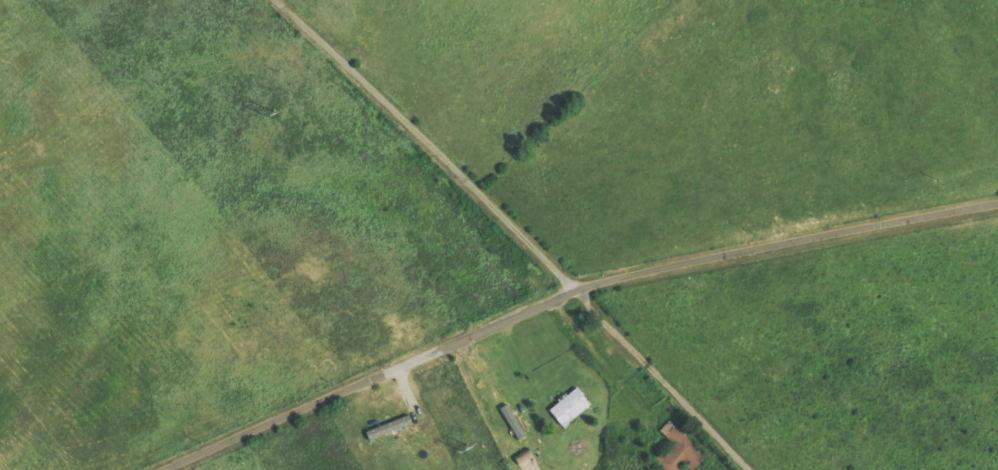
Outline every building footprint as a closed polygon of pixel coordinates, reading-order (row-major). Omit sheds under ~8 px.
[(592,406),(578,389),(551,411),(565,428),(592,406)] [(660,432),(673,444),(657,461),(667,469),(681,469),(686,465),(692,469),(695,469),(708,457),(670,422),(660,432)]
